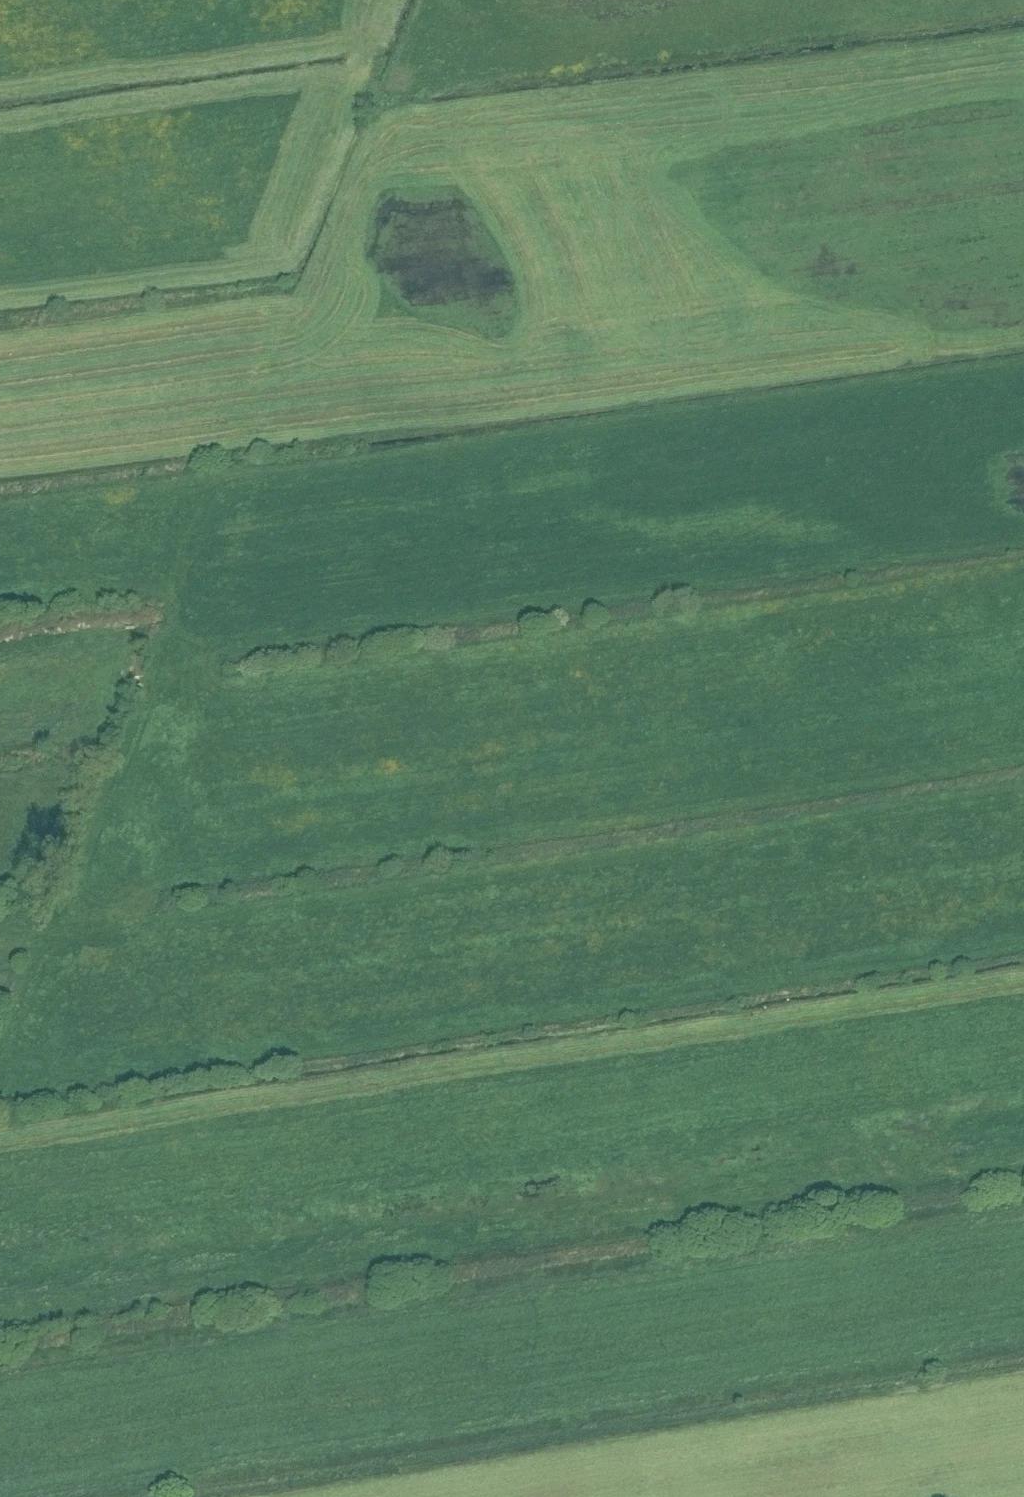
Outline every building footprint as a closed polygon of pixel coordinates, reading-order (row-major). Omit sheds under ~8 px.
[(679,1389),(663,1391),(665,1402),(680,1400),(679,1389)]
